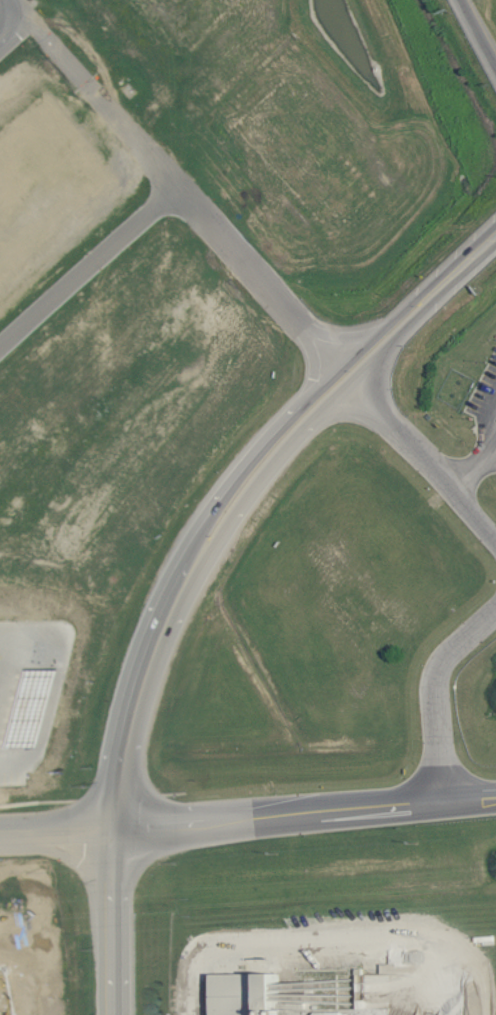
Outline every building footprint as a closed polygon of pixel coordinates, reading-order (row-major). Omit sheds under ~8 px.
[(285,973),(216,974),(217,1014),(286,1014),(285,973)]
